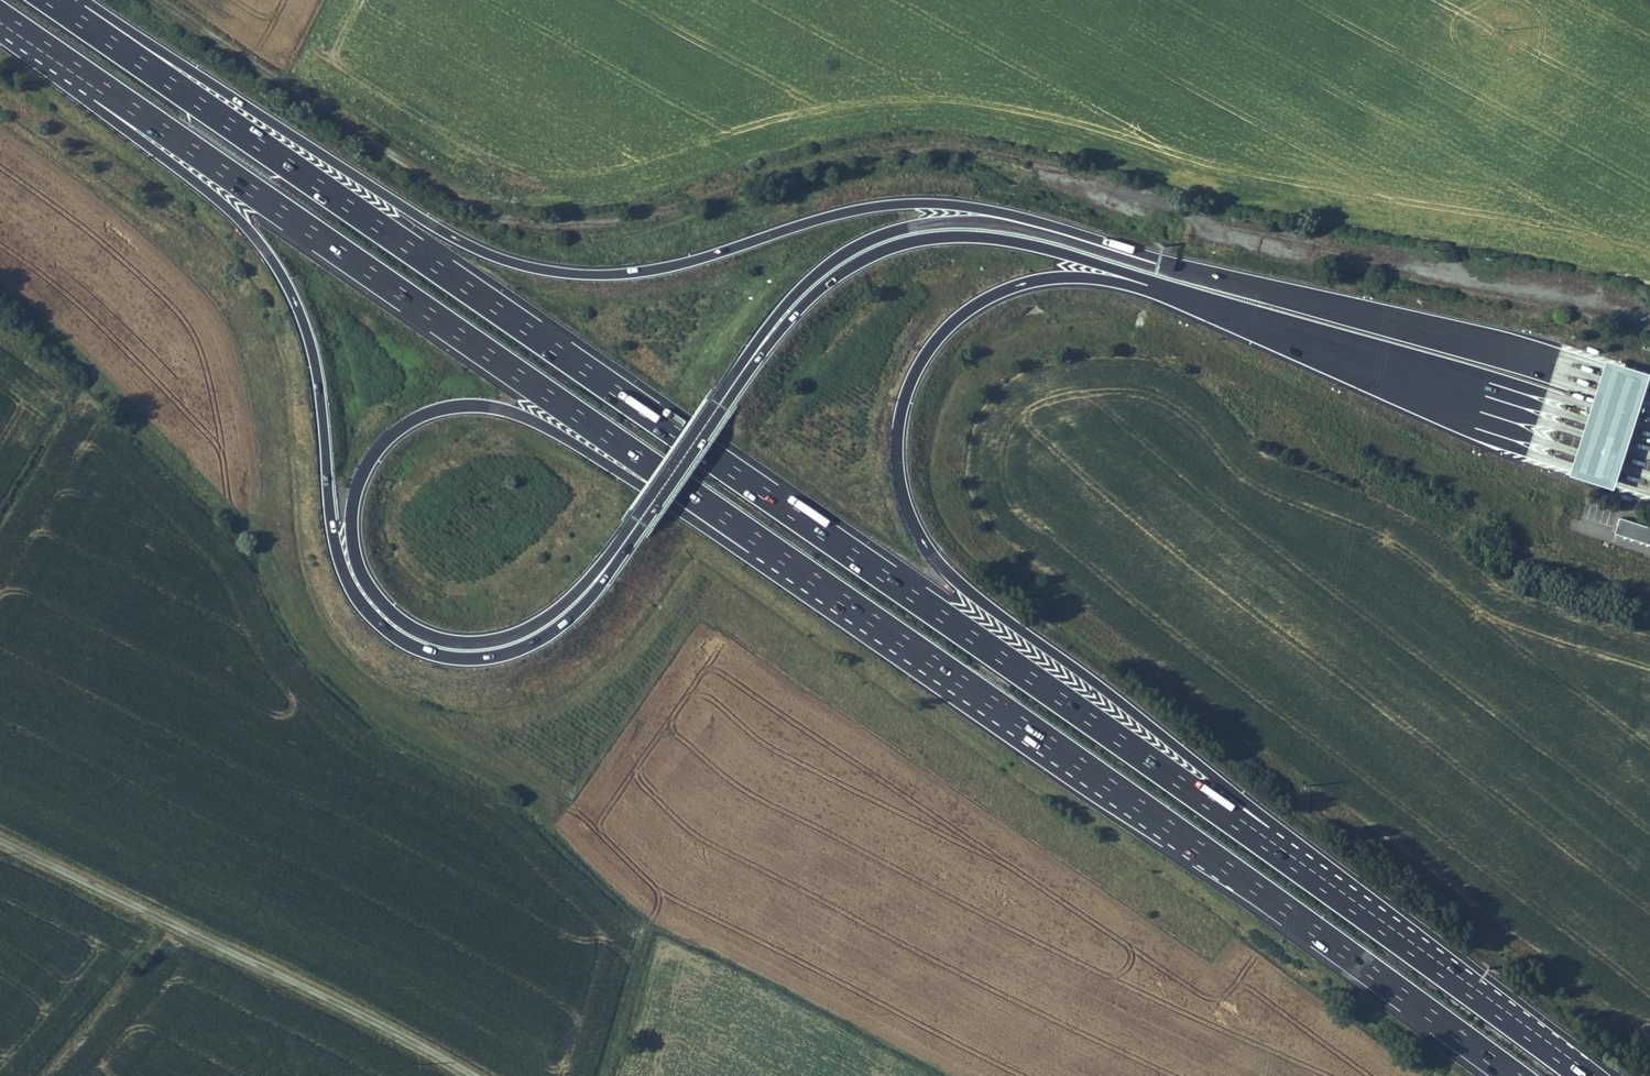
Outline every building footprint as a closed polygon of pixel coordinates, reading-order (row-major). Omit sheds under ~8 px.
[(1620,520),(1613,545),(1649,555),(1649,528),(1620,520)]
